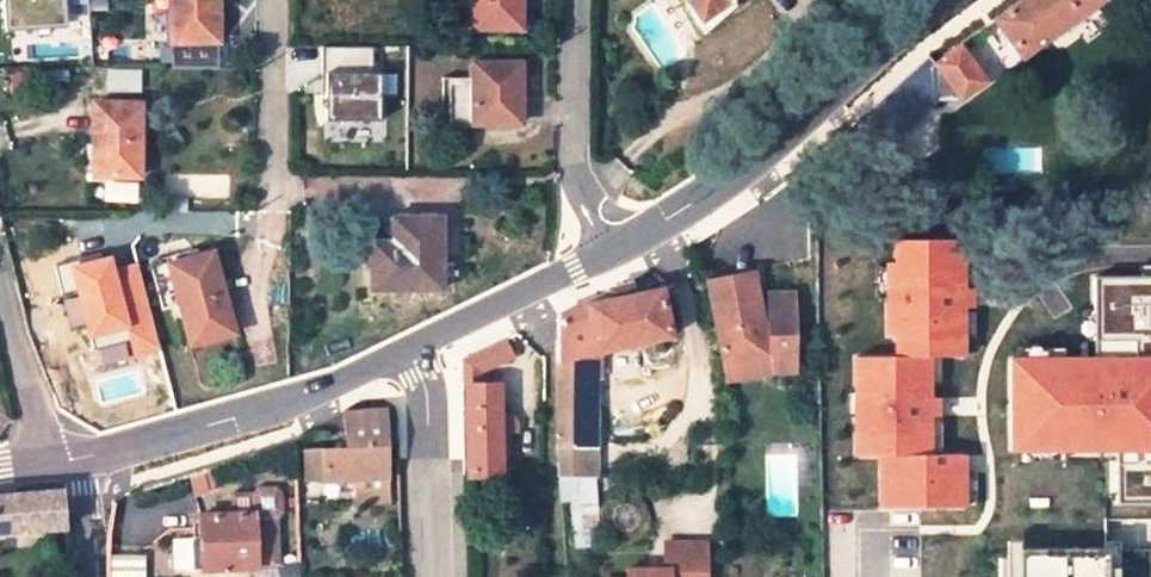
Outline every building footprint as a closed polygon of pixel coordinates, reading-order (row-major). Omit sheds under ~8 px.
[(6,35),(65,31),(63,0),(4,0),(6,35)] [(171,10),(163,9),(165,41),(218,40),(217,0),(170,0),(171,10)] [(473,28),(520,28),(519,0),(472,0),(473,28)] [(707,25),(736,5),(733,0),(690,0),(707,25)] [(994,20),(1020,55),(1098,0),(1022,0),(994,20)] [(218,40),(165,41),(165,58),(218,57),(218,40)] [(985,81),(961,47),(936,65),(960,99),(985,81)] [(519,63),(472,63),(472,76),(448,76),(448,126),(472,126),(472,123),(519,123),(519,63)] [(381,120),(380,74),(329,75),(330,121),(381,120)] [(138,177),(138,105),(92,105),(92,177),(138,177)] [(439,219),(391,219),(392,241),(372,241),(372,289),(439,289),(439,219)] [(961,461),(929,462),(925,352),(961,351),(958,268),(952,268),(952,245),(896,246),(897,270),(890,270),(892,333),(895,333),(896,368),(858,369),(860,454),(885,454),(887,501),(962,499),(961,461)] [(234,333),(211,252),(167,264),(191,345),(234,333)] [(91,338),(128,328),(135,357),(159,351),(136,264),(116,270),(113,257),(73,268),(91,338)] [(162,263),(150,267),(161,303),(174,300),(162,263)] [(753,274),(710,283),(728,369),(772,359),(798,360),(797,296),(773,296),(773,314),(763,318),(753,274)] [(1098,278),(1099,367),(1150,367),(1150,277),(1098,278)] [(559,330),(557,442),(581,443),(582,384),(593,385),(593,355),(668,340),(659,290),(632,295),(630,285),(609,289),(611,299),(589,303),(586,305),(578,307),(559,315),(559,330)] [(513,355),(505,338),(463,358),(472,375),(513,355)] [(102,350),(105,363),(129,357),(127,345),(102,350)] [(728,369),(731,381),(776,371),(798,372),(798,360),(772,359),(728,369)] [(1099,367),(1022,368),(1023,444),(1112,443),(1150,443),(1150,367),(1099,367)] [(500,474),(499,384),(467,386),(468,474),(500,474)] [(320,445),(300,445),(300,465),(316,465),(316,480),(354,479),(354,501),(382,500),(381,412),(340,413),(340,446),(320,445)] [(581,474),(581,443),(557,442),(559,475),(581,474)] [(1112,443),(1113,502),(1150,502),(1150,443),(1112,443)] [(254,513),(200,515),(200,537),(192,537),(193,568),(280,564),(279,520),(285,513),(284,492),(280,486),(261,487),(259,488),(258,488),(257,490),(256,491),(255,493),(253,495),(254,513)] [(66,526),(60,489),(0,495),(0,531),(66,526)] [(665,543),(665,570),(653,570),(653,576),(641,576),(641,570),(626,570),(626,576),(708,576),(708,544),(665,543)]
